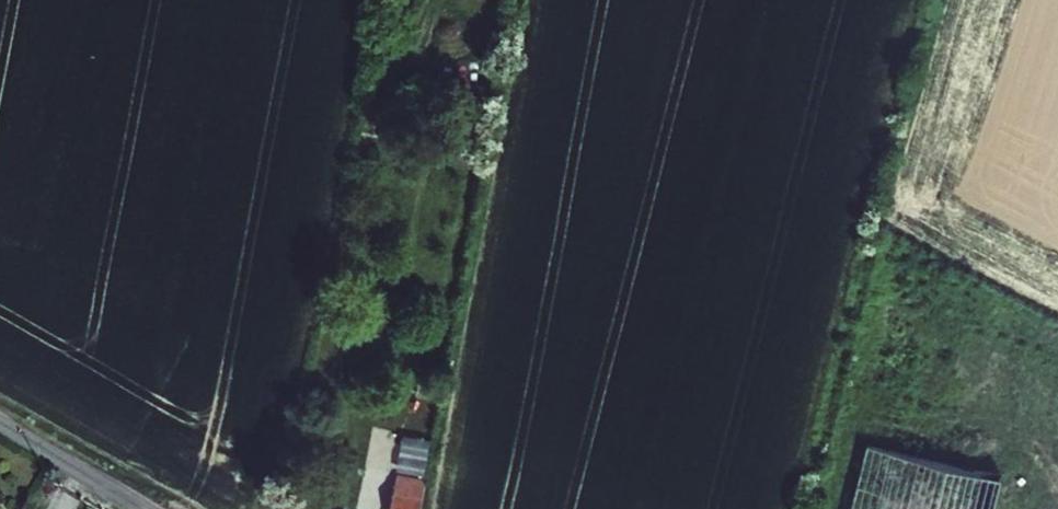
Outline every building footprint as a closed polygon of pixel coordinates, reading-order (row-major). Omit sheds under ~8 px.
[(428,477),(396,471),(389,508),(392,508),(422,508),(428,477)] [(880,473),(872,508),(1011,508),(1013,501),(880,473)]
